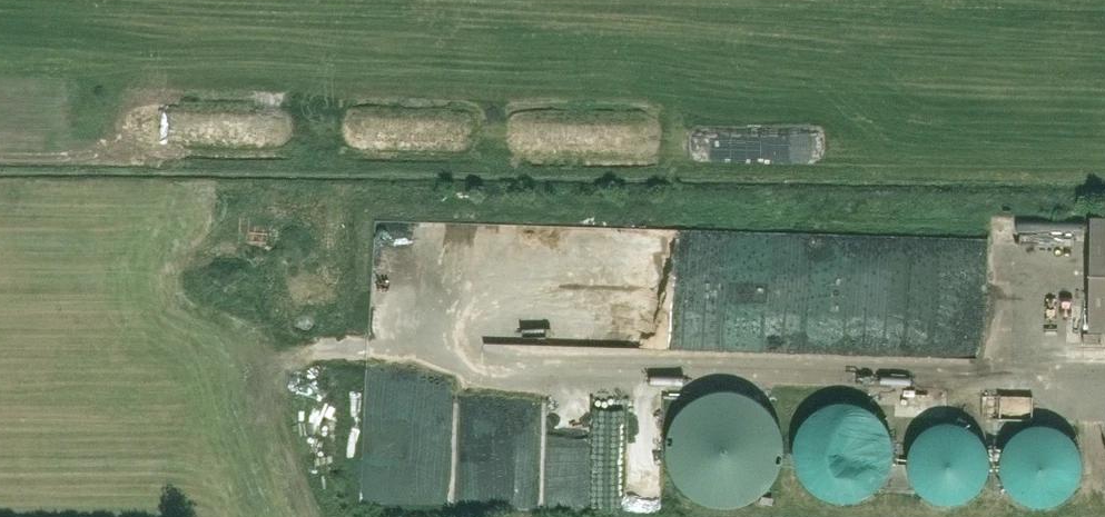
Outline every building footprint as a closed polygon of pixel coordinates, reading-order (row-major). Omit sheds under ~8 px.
[(1082,332),(1104,333),(1104,226),(1085,225),(1082,332)] [(663,476),(672,490),(695,508),(721,513),(747,507),(770,488),(777,477),(782,455),(780,435),(775,421),(760,403),(742,393),(714,389),(694,395),(678,406),(664,424),(659,440),(659,460),(663,476)] [(789,481),(802,495),(824,504),(847,503),(863,495),(877,479),(883,459),(882,442),(872,423),(859,412),(835,404),(817,406),(804,413),(791,425),(782,446),(783,468),(789,481)] [(906,490),(915,499),(931,507),(945,507),(962,501),(975,488),(981,468),(977,449),(969,438),(956,429),(941,426),(921,431),(909,441),(901,456),(900,475),(906,490)] [(994,490),(1003,499),(1019,506),(1033,507),(1050,501),(1063,487),(1068,468),(1064,449),(1056,438),(1043,429),(1029,426),(1009,431),(996,440),(989,455),(988,475),(994,490)]
